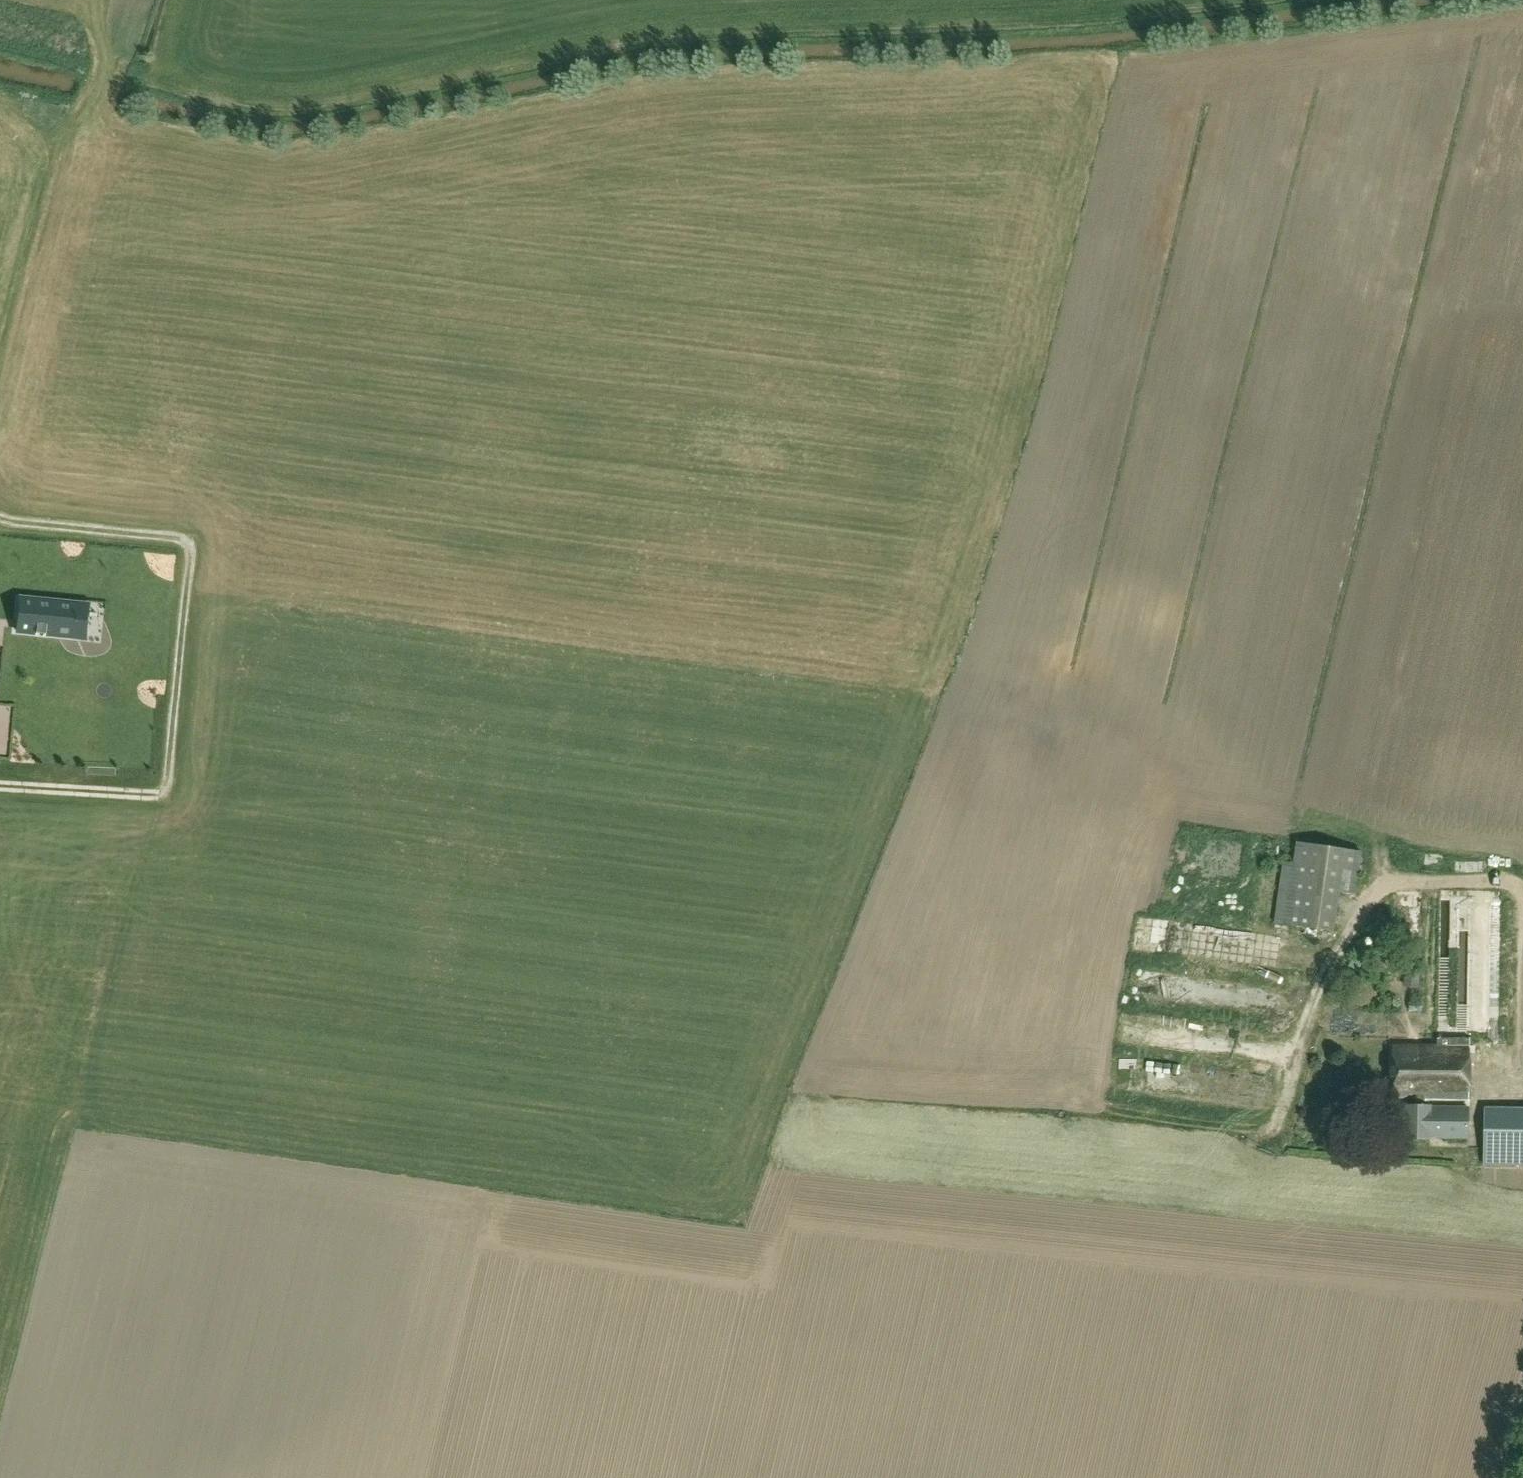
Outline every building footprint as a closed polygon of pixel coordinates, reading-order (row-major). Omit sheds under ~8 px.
[(19,600),(16,630),(73,635),(77,605),(19,600)] [(1297,843),(1294,862),(1283,861),(1274,923),(1286,925),(1334,931),(1342,870),(1358,872),(1361,852),(1297,843)] [(1203,971),(1208,949),(1192,946),(1187,967),(1203,971)] [(1404,966),(1404,987),(1419,987),(1420,966),(1404,966)] [(1469,1098),(1470,1047),(1436,1046),(1392,1046),(1392,1097),(1416,1097),(1416,1106),(1406,1106),(1406,1138),(1429,1138),(1430,1134),(1438,1134),(1438,1137),(1468,1137),(1469,1107),(1424,1107),(1424,1097),(1469,1098)] [(1486,1106),(1482,1162),(1522,1164),(1522,1107),(1486,1106)]
